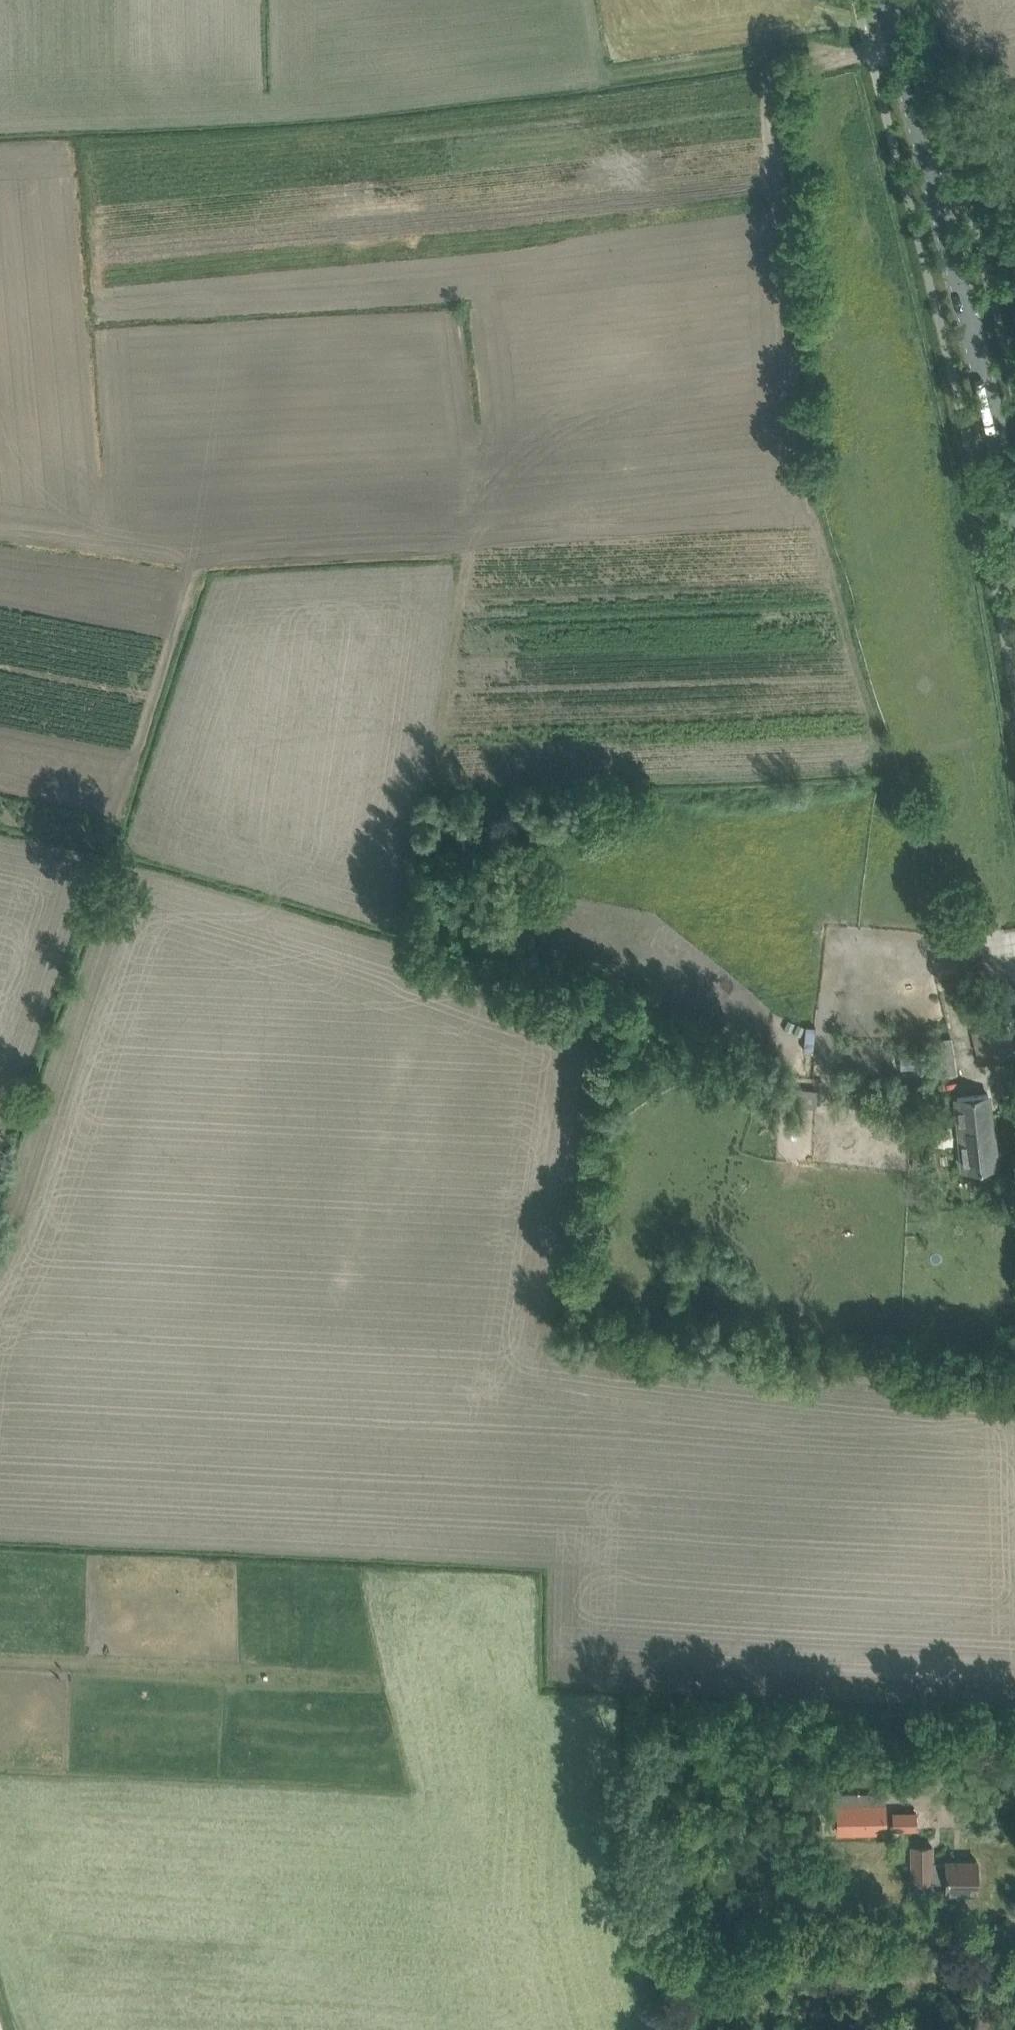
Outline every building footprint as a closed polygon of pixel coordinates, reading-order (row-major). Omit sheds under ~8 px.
[(980,1061),(1014,1052),(1014,1002),(969,1014),(980,1061)] [(957,1127),(945,1128),(947,1141),(959,1139),(959,1143),(961,1157),(962,1169),(976,1168),(996,1166),(988,1093),(968,1095),(954,1097),(957,1127)] [(938,1791),(941,1809),(951,1807),(948,1789),(938,1791)] [(882,1831),(881,1791),(834,1793),(835,1833),(882,1831)] [(933,1808),(889,1810),(891,1831),(934,1829),(933,1808)] [(948,1881),(948,1889),(977,1889),(977,1860),(935,1860),(935,1847),(915,1847),(916,1881),(948,1881)]
